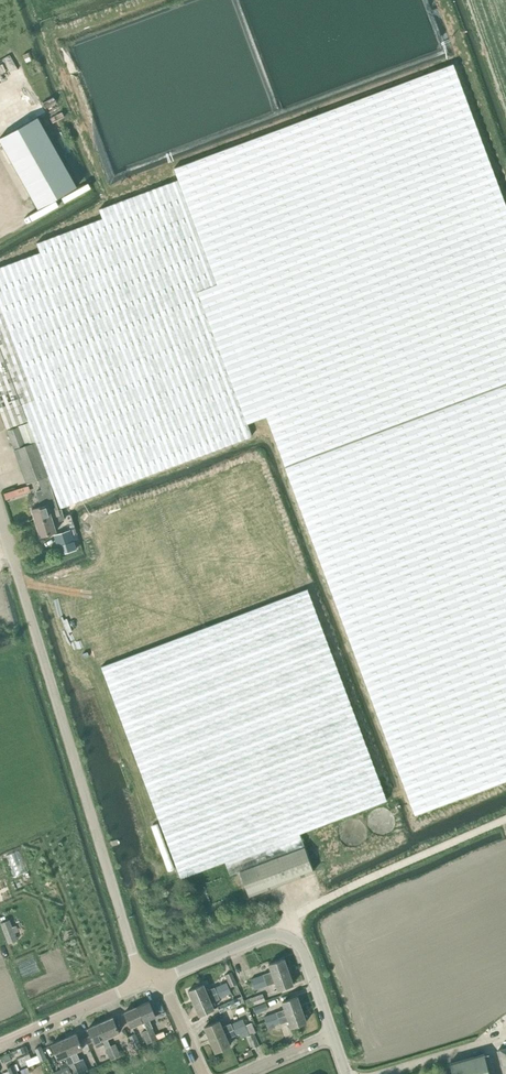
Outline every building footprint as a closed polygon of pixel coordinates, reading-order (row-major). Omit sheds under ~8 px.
[(29,52),(23,55),(26,63),(33,59),(29,52)] [(159,186),(99,209),(103,218),(39,242),(37,243),(40,252),(0,267),(0,406),(2,411),(8,428),(28,420),(29,422),(8,430),(27,483),(48,475),(61,508),(252,437),(247,424),(266,417),(415,814),(505,780),(505,205),(453,64),(174,168),(178,179),(159,186)] [(0,138),(0,141),(12,162),(51,140),(38,116),(0,138)] [(31,509),(36,523),(63,514),(62,509),(59,510),(48,475),(38,479),(41,490),(36,492),(40,506),(31,509)] [(6,499),(30,492),(28,486),(4,493),(6,499)] [(65,520),(64,519),(63,514),(36,523),(40,537),(57,532),(54,522),(57,521),(57,522),(65,520)] [(76,549),(70,530),(55,534),(61,553),(76,549)] [(387,800),(307,589),(101,667),(157,815),(173,857),(181,878),(225,861),(230,874),(239,871),(249,896),(314,871),(308,857),(300,833),(387,800)] [(175,868),(159,823),(153,826),(169,870),(175,868)] [(15,872),(27,868),(20,847),(8,851),(15,872)] [(1,923),(9,944),(17,941),(14,934),(9,920),(1,923)] [(289,971),(284,959),(269,964),(271,971),(263,974),(263,975),(251,979),(253,984),(289,971)] [(278,989),(293,984),(289,971),(253,984),(255,989),(267,985),(275,982),(278,989)] [(237,984),(231,972),(225,974),(231,987),(237,984)] [(188,990),(194,1003),(229,987),(227,982),(206,991),(203,984),(188,990)] [(194,1003),(199,1015),(214,1008),(211,1002),(220,999),(219,998),(231,993),(229,987),(194,1003)] [(265,1000),(263,994),(250,998),(244,1000),(247,1007),(265,1000)] [(221,1013),(235,1006),(241,1004),(245,1002),(242,996),(218,1006),(221,1013)] [(302,1009),(297,996),(282,1002),(285,1009),(276,1012),(264,1017),(266,1022),(302,1009)] [(149,1019),(156,1016),(149,1001),(137,1006),(143,1021),(147,1029),(152,1027),(153,1027),(149,1019)] [(253,1007),(256,1013),(268,1009),(266,1002),(253,1007)] [(143,1021),(137,1006),(125,1012),(131,1027),(143,1021)] [(291,1027),(306,1022),(302,1009),(266,1022),(268,1027),(280,1023),(280,1024),(289,1020),(291,1027)] [(249,1016),(223,1028),(219,1020),(204,1027),(210,1039),(245,1024),(251,1021),(249,1016)] [(113,1017),(100,1022),(107,1038),(119,1032),(113,1017)] [(104,1044),(105,1048),(111,1060),(116,1058),(110,1045),(107,1038),(100,1022),(88,1028),(95,1043),(97,1047),(104,1044)] [(227,1038),(235,1034),(247,1029),(250,1035),(256,1032),(252,1022),(245,1025),(245,1024),(210,1039),(215,1052),(230,1045),(227,1038)] [(157,1039),(152,1027),(147,1029),(152,1041),(157,1039)] [(152,1041),(147,1029),(142,1031),(147,1044),(152,1041)] [(83,1048),(79,1040),(76,1033),(64,1039),(74,1062),(79,1073),(84,1072),(88,1070),(87,1067),(83,1058),(80,1059),(76,1051),(83,1048)] [(129,1036),(134,1048),(141,1046),(135,1033),(129,1036)] [(259,1045),(254,1033),(248,1036),(253,1048),(259,1045)] [(70,1066),(69,1067),(67,1062),(60,1065),(61,1069),(54,1072),(55,1073),(79,1073),(74,1062),(64,1039),(52,1044),(58,1059),(65,1056),(70,1066)] [(35,1049),(37,1055),(31,1058),(29,1059),(25,1060),(27,1064),(28,1067),(40,1062),(40,1061),(47,1058),(42,1046),(35,1049)] [(498,1050),(504,1073),(505,1073),(505,1048),(498,1050)] [(484,1054),(449,1064),(452,1073),(489,1073),(484,1054)] [(14,1065),(7,1067),(10,1073),(11,1073),(17,1071),(14,1065)]
